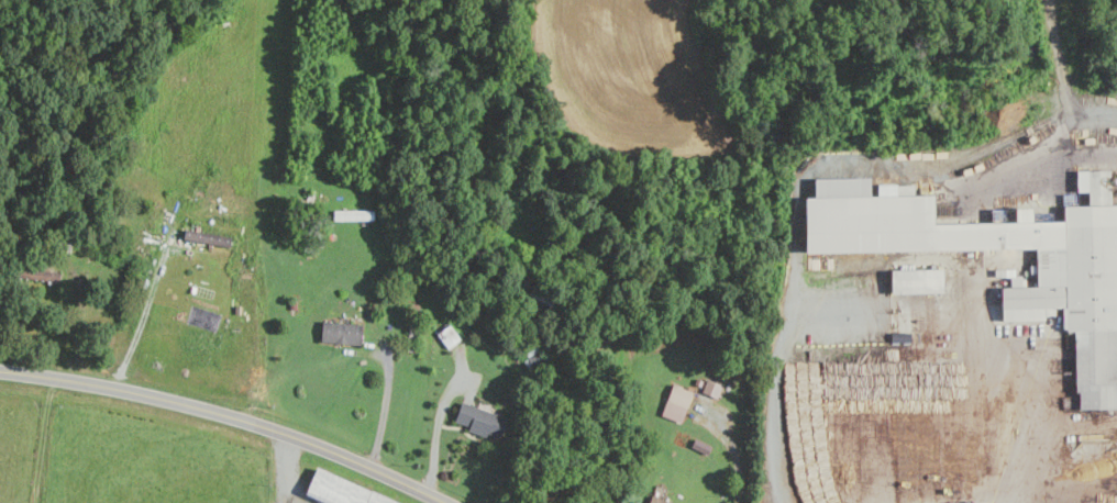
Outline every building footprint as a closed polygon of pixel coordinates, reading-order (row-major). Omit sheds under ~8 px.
[(1035,246),(1036,280),(1010,280),(1010,287),(1000,287),(1001,329),(1069,300),(1072,408),(1116,407),(1116,328),(1116,320),(1116,214),(1098,169),(1075,170),(1075,191),(1087,190),(1087,204),(1062,204),(1062,219),(1030,220),(1030,206),(1014,206),(1014,221),(932,223),(931,182),(804,185),(805,251),(1035,246)] [(228,245),(229,233),(183,230),(182,241),(228,245)] [(12,280),(58,278),(57,267),(11,269),(12,280)] [(890,269),(890,293),(942,291),(941,268),(890,269)] [(319,342),(359,344),(360,323),(320,321),(319,342)] [(682,422),(689,390),(669,385),(661,417),(682,422)] [(504,415),(458,404),(453,422),(467,425),(466,430),(498,438),(504,415)] [(710,445),(694,438),(690,446),(706,454),(710,445)] [(661,498),(664,489),(654,485),(648,502),(675,502),(661,498)]
